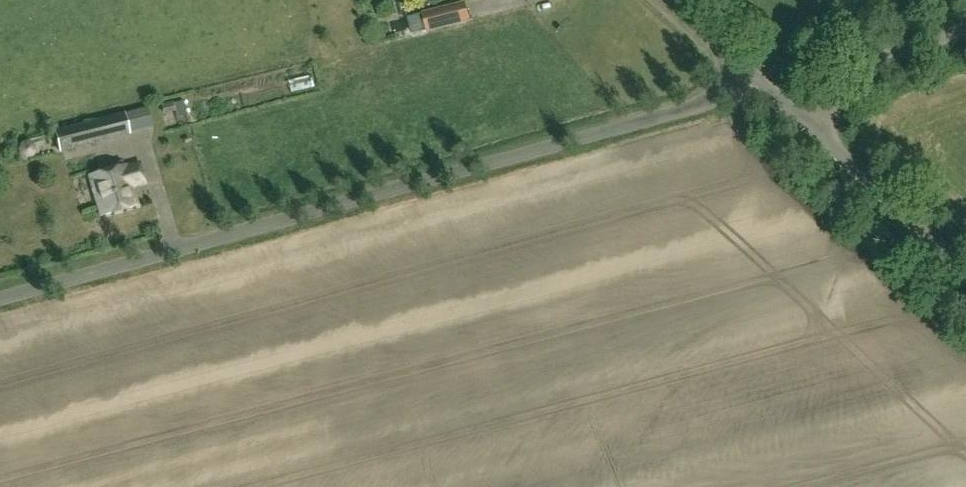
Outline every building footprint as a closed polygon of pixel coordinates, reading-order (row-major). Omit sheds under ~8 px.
[(427,31),(468,20),(463,2),(423,13),(427,31)] [(835,61),(845,59),(843,52),(834,55),(835,61)] [(152,112),(134,114),(136,130),(154,128),(152,112)] [(55,131),(60,152),(109,139),(130,134),(125,114),(125,113),(103,118),(55,131)] [(125,165),(123,161),(113,164),(115,168),(100,172),(99,169),(93,171),(94,174),(90,175),(102,219),(139,208),(132,186),(140,184),(140,186),(146,185),(140,164),(128,167),(127,165),(125,165)]
